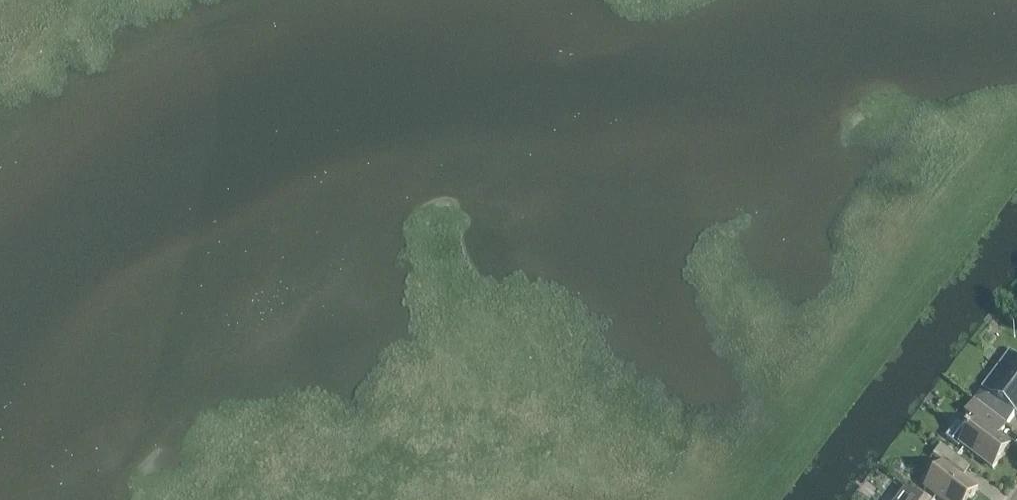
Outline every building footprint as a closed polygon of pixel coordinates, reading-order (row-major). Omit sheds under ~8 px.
[(1010,351),(982,389),(983,390),(975,400),(1007,424),(1007,425),(1015,414),(1016,416),(1016,357),(1010,351)] [(975,400),(965,413),(971,418),(964,427),(957,422),(946,436),(958,445),(959,443),(993,469),(1010,446),(1005,442),(1006,441),(998,435),(1007,424),(975,400)] [(978,489),(958,474),(966,464),(941,445),(933,455),(942,462),(924,487),(941,499),(969,499),(978,489)] [(907,489),(899,499),(921,499),(907,489)]
